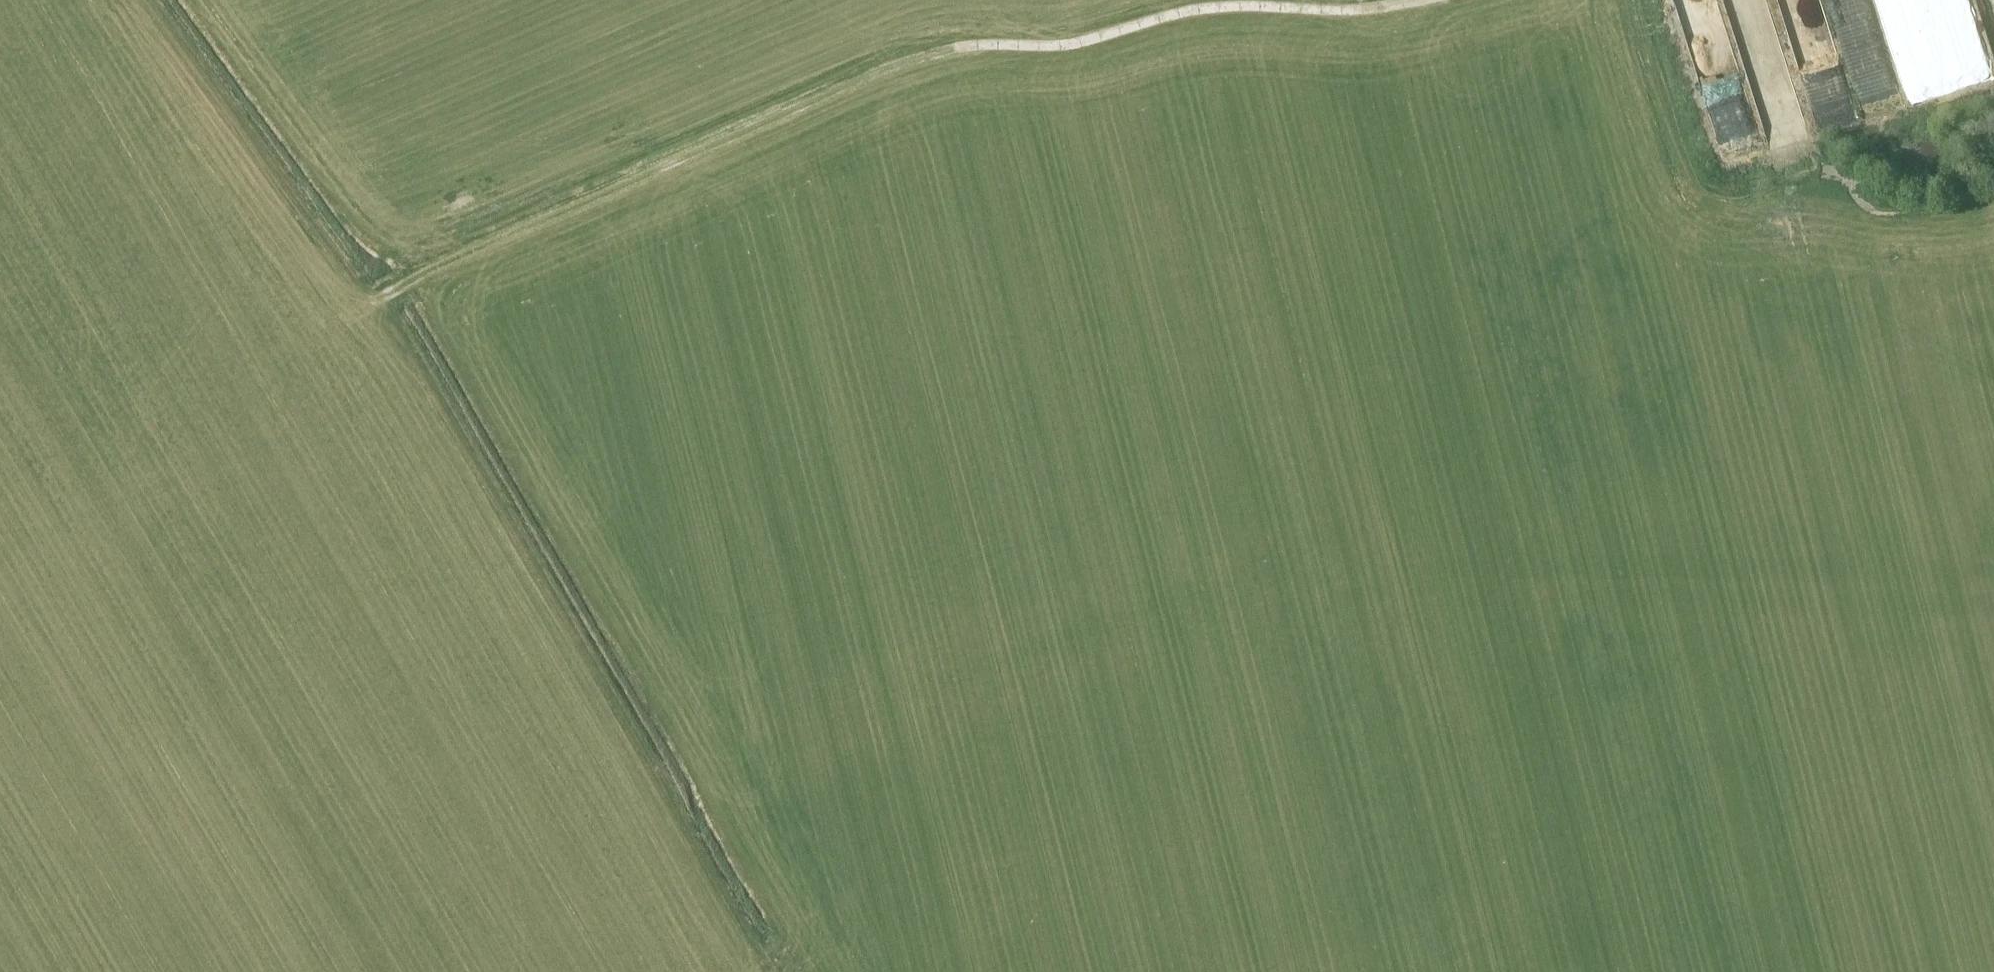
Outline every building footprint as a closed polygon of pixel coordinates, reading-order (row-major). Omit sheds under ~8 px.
[(1969,13),(1969,0),(1950,0),(1949,12),(1969,13)] [(1896,71),(1859,76),(1864,111),(1901,106),(1896,71)]
